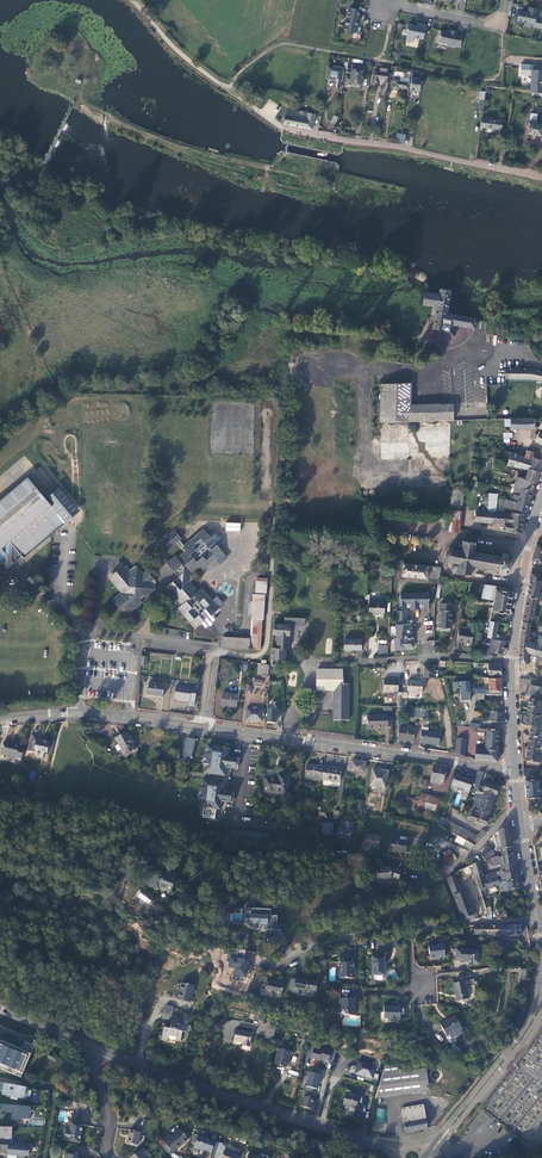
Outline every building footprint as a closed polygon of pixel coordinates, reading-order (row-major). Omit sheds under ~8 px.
[(536,18),(538,9),(529,7),(528,12),(519,11),(518,16),(516,16),(515,22),(522,24),(522,21),(533,24),(532,26),(541,28),(541,19),(536,18)] [(347,29),(347,31),(355,33),(355,32),(360,33),(361,26),(357,25),(360,11),(349,9),(345,28),(347,29)] [(405,40),(413,42),(414,37),(423,39),(426,25),(420,24),(420,26),(408,24),(406,35),(405,40)] [(460,46),(463,35),(456,34),(456,32),(450,30),(450,33),(439,30),(438,36),(440,37),(439,42),(447,44),(447,45),(453,47),(453,45),(460,46)] [(346,75),(351,75),(351,72),(349,72),(351,61),(372,65),(372,62),(348,58),(346,75)] [(351,75),(346,75),(345,83),(361,85),(364,66),(352,64),(351,72),(351,75)] [(333,69),(333,67),(328,66),(326,79),(334,80),(333,88),(339,89),(343,71),(333,69)] [(541,93),(541,70),(532,70),(530,91),(532,91),(541,93)] [(390,73),(376,71),(374,71),(372,81),(379,82),(379,81),(379,78),(385,79),(384,82),(384,83),(389,84),(391,73),(390,73)] [(410,79),(406,78),(402,78),(403,73),(396,71),(394,73),(394,76),(392,87),(393,87),(393,89),(397,90),(398,88),(399,88),(408,89),(410,79)] [(412,77),(410,90),(420,91),(422,79),(412,77)] [(299,111),(298,117),(294,116),(295,111),(287,109),(283,124),(312,130),(315,115),(299,111)] [(536,123),(537,114),(530,113),(527,134),(541,136),(541,131),(541,124),(536,123)] [(487,128),(501,130),(502,121),(481,118),(480,130),(486,131),(487,128)] [(470,325),(472,315),(442,310),(446,288),(435,285),(434,291),(420,289),(418,300),(422,301),(432,303),(428,325),(439,327),(439,328),(443,329),(447,334),(450,332),(446,327),(447,322),(470,325)] [(509,368),(506,368),(506,378),(530,378),(537,379),(541,380),(541,371),(531,368),(509,368)] [(448,416),(447,400),(405,401),(406,379),(379,380),(379,372),(370,373),(370,381),(369,381),(368,418),(375,418),(375,419),(446,417),(446,416),(448,416)] [(446,440),(446,417),(375,419),(375,422),(376,457),(419,456),(419,464),(419,472),(446,471),(446,463),(446,452),(446,440)] [(529,417),(510,418),(510,425),(510,427),(511,427),(533,428),(535,428),(536,426),(534,425),(536,419),(529,417)] [(540,430),(538,434),(535,432),(533,437),(536,438),(535,440),(541,444),(541,431),(540,430)] [(509,458),(511,452),(505,450),(503,456),(509,458)] [(534,452),(527,450),(525,456),(525,457),(532,459),(533,457),(534,452)] [(515,466),(519,454),(511,452),(509,458),(508,461),(507,465),(515,466)] [(533,457),(532,459),(525,457),(525,456),(519,454),(515,466),(529,469),(529,468),(539,471),(541,462),(541,460),(538,459),(533,457)] [(518,476),(519,471),(510,467),(508,471),(518,476)] [(529,468),(529,469),(527,473),(519,470),(519,471),(518,476),(536,480),(539,471),(529,468)] [(536,480),(518,476),(515,484),(511,484),(511,486),(510,486),(510,487),(532,489),(536,480)] [(6,560),(9,561),(12,561),(15,564),(23,557),(24,559),(56,533),(67,523),(29,478),(0,502),(0,565),(6,560)] [(459,487),(447,486),(444,505),(456,506),(459,487)] [(532,489),(510,487),(510,489),(514,489),(512,500),(519,501),(520,496),(529,499),(532,489)] [(519,501),(512,500),(511,500),(505,499),(503,507),(508,507),(517,510),(526,511),(529,499),(520,496),(519,501)] [(496,512),(497,498),(489,497),(488,501),(488,511),(494,512),(496,512)] [(454,530),(456,509),(446,507),(444,528),(449,529),(454,530)] [(496,512),(494,512),(488,511),(476,510),(475,521),(503,523),(504,523),(505,513),(496,512)] [(523,513),(512,512),(512,513),(505,513),(504,523),(503,523),(503,528),(504,530),(512,531),(521,532),(523,513)] [(225,531),(240,531),(241,523),(226,522),(225,531)] [(207,534),(205,532),(200,526),(180,541),(177,537),(180,535),(173,526),(160,536),(167,545),(174,539),(181,547),(173,554),(172,552),(167,555),(168,557),(164,561),(167,565),(170,563),(177,574),(168,581),(166,579),(162,582),(165,586),(163,588),(167,593),(169,591),(177,601),(173,604),(190,625),(196,620),(198,618),(193,613),(201,607),(206,612),(207,611),(215,605),(198,585),(193,588),(186,578),(190,575),(186,571),(196,563),(199,566),(220,550),(215,544),(213,542),(207,546),(201,539),(207,534)] [(213,542),(215,544),(219,539),(217,536),(218,535),(214,531),(213,532),(210,528),(205,532),(207,534),(201,539),(207,546),(213,542)] [(452,561),(451,569),(457,570),(457,571),(456,572),(457,573),(458,572),(469,574),(470,575),(471,574),(470,573),(472,564),(499,569),(499,571),(497,573),(498,574),(499,573),(504,574),(505,575),(506,574),(506,573),(506,568),(508,568),(509,569),(511,568),(510,567),(511,561),(512,560),(511,558),(510,560),(508,559),(509,554),(510,553),(509,552),(508,553),(503,552),(502,551),(501,552),(502,553),(502,556),(474,551),(475,543),(477,542),(476,540),(474,542),(464,540),(462,538),(461,539),(462,540),(462,541),(456,540),(455,548),(449,547),(446,551),(445,556),(447,561),(452,561)] [(537,544),(532,561),(533,561),(533,566),(540,568),(540,564),(541,564),(541,546),(537,544)] [(147,570),(143,573),(136,565),(130,570),(126,565),(116,563),(115,570),(108,577),(120,592),(111,599),(118,606),(135,608),(142,602),(137,596),(141,593),(148,595),(157,588),(153,584),(156,582),(147,570)] [(170,563),(167,565),(173,573),(166,579),(168,581),(177,574),(170,563)] [(440,567),(439,567),(403,563),(401,575),(426,578),(426,577),(438,579),(439,578),(440,567)] [(537,581),(539,575),(531,573),(529,587),(540,589),(541,582),(537,581)] [(266,594),(267,578),(256,578),(255,594),(266,594)] [(494,601),(494,586),(480,583),(478,597),(494,601)] [(509,613),(513,587),(497,585),(494,599),(494,601),(493,611),(499,612),(509,613)] [(540,589),(529,587),(527,598),(537,600),(540,600),(541,600),(541,592),(540,598),(538,597),(540,589)] [(429,592),(401,592),(400,602),(401,602),(402,608),(407,607),(407,601),(410,601),(410,607),(410,608),(413,608),(420,608),(420,607),(420,601),(423,601),(423,607),(426,607),(428,607),(428,604),(430,604),(429,592)] [(264,594),(253,594),(252,618),(263,619),(264,594)] [(369,599),(369,609),(372,609),(372,612),(377,612),(379,611),(384,611),(384,599),(383,598),(379,598),(378,599),(369,599)] [(537,600),(527,598),(523,624),(531,625),(534,614),(537,600)] [(453,611),(451,611),(451,604),(440,604),(439,628),(452,629),(453,611)] [(198,618),(196,620),(200,625),(204,622),(205,623),(209,621),(207,619),(211,616),(207,611),(206,612),(201,607),(193,613),(198,618)] [(408,628),(407,628),(400,629),(400,625),(407,625),(407,622),(407,620),(403,620),(402,620),(401,612),(401,607),(396,607),(393,607),(392,620),(391,620),(392,634),(392,639),(390,639),(390,645),(391,646),(401,646),(401,644),(408,644),(408,643),(408,640),(408,628)] [(497,623),(499,612),(493,611),(489,611),(489,616),(490,621),(497,623)] [(290,623),(304,623),(305,616),(285,615),(284,622),(274,622),(271,662),(285,662),(286,647),(288,647),(290,623)] [(260,650),(261,621),(252,620),(251,650),(260,650)] [(505,634),(496,632),(498,622),(497,623),(490,621),(487,636),(502,639),(504,640),(505,634)] [(529,636),(531,625),(523,624),(521,635),(529,636)] [(473,630),(459,627),(457,641),(462,642),(471,643),(473,630)] [(525,649),(529,636),(521,635),(520,647),(525,649)] [(221,636),(221,643),(221,647),(249,648),(249,638),(221,636)] [(500,652),(502,639),(487,636),(485,636),(483,649),(479,648),(479,654),(486,654),(487,650),(500,652)] [(540,637),(539,638),(538,641),(531,638),(531,637),(530,637),(530,636),(529,636),(525,649),(520,647),(519,662),(527,664),(529,654),(539,657),(541,658),(541,638),(540,637)] [(361,638),(344,638),(344,648),(361,648),(361,638)] [(388,654),(388,645),(378,645),(378,654),(388,654)] [(501,664),(489,663),(490,675),(502,675),(501,664)] [(428,664),(423,664),(423,677),(433,677),(433,665),(428,665),(428,664)] [(343,670),(317,670),(317,690),(334,690),(334,720),(350,720),(350,683),(343,683),(343,670)] [(502,695),(501,678),(489,679),(489,691),(490,694),(502,695)] [(408,680),(408,688),(399,688),(399,680),(385,679),(384,692),(395,692),(395,697),(399,697),(398,707),(402,707),(402,698),(407,698),(408,693),(422,693),(423,681),(408,680)] [(469,682),(460,683),(461,701),(470,701),(469,682)] [(162,696),(163,685),(149,683),(147,694),(162,696)] [(197,684),(192,684),(191,689),(175,687),(174,699),(190,700),(190,699),(195,700),(197,684)] [(541,692),(541,689),(532,686),(530,696),(540,699),(541,692)] [(236,706),(237,695),(222,694),(221,704),(236,706)] [(541,708),(541,702),(529,699),(528,706),(541,708)] [(257,707),(241,705),(241,717),(256,718),(257,707)] [(262,706),(262,718),(265,719),(265,717),(273,718),(273,711),(266,710),(266,707),(262,706)] [(528,706),(527,715),(541,717),(541,708),(528,706)] [(503,713),(487,712),(488,722),(503,722),(503,713)] [(389,727),(389,717),(389,715),(376,715),(375,716),(368,716),(368,729),(375,729),(375,728),(389,728),(389,727)] [(527,715),(526,726),(531,727),(541,728),(541,717),(527,715)] [(414,743),(416,730),(414,730),(414,727),(408,726),(408,729),(400,728),(398,740),(414,743)] [(497,760),(499,728),(487,727),(487,728),(485,748),(475,747),(475,758),(497,760)] [(541,729),(541,728),(531,727),(528,745),(539,747),(541,747),(541,743),(540,743),(541,729)] [(125,734),(122,728),(112,735),(121,752),(131,746),(127,739),(129,738),(127,733),(125,734)] [(423,731),(422,731),(420,743),(439,745),(440,734),(428,732),(429,729),(423,728),(423,731)] [(45,751),(47,742),(41,741),(42,738),(35,736),(35,738),(32,737),(33,732),(25,730),(22,747),(31,749),(30,753),(37,754),(38,750),(45,751)] [(186,754),(192,737),(183,733),(177,751),(186,754)] [(456,739),(455,754),(464,758),(466,740),(465,740),(466,735),(458,734),(458,739),(456,739)] [(17,745),(12,744),(12,743),(4,741),(2,739),(0,739),(0,752),(9,755),(9,756),(15,758),(17,745)] [(201,750),(206,753),(208,753),(209,744),(202,741),(201,750)] [(206,764),(205,772),(224,775),(225,767),(225,764),(228,765),(236,767),(238,758),(226,756),(228,747),(209,744),(208,753),(206,753),(204,764),(206,764)] [(537,763),(539,747),(528,745),(526,761),(537,763)] [(199,761),(204,764),(206,753),(201,750),(199,750),(197,760),(199,761)] [(206,764),(204,764),(199,761),(198,769),(205,772),(206,764)] [(364,763),(351,761),(350,770),(363,772),(364,763)] [(321,781),(324,767),(306,765),(304,778),(321,781)] [(324,767),(321,781),(339,783),(340,770),(324,767)] [(442,786),(446,769),(433,767),(430,783),(442,786)] [(388,772),(373,770),(371,786),(385,788),(388,772)] [(480,785),(484,772),(479,771),(474,784),(476,785),(474,790),(478,792),(476,797),(477,797),(470,817),(469,819),(486,826),(488,819),(487,819),(496,794),(497,795),(500,789),(486,784),(485,787),(480,785)] [(286,794),(288,773),(277,772),(276,778),(264,777),(262,792),(286,794)] [(541,780),(541,775),(538,775),(527,774),(520,773),(520,778),(521,796),(534,796),(533,778),(537,778),(538,780),(541,780)] [(472,780),(453,774),(449,785),(463,789),(462,792),(467,793),(472,780)] [(202,815),(202,817),(214,819),(215,809),(220,809),(221,801),(232,803),(234,792),(222,790),(224,781),(202,778),(201,787),(199,787),(198,797),(199,798),(198,806),(201,807),(200,814),(202,815)] [(439,801),(441,797),(416,791),(411,808),(417,810),(419,805),(429,808),(431,807),(433,801),(439,801)] [(471,832),(444,818),(439,827),(452,833),(460,838),(469,842),(481,829),(476,827),(471,832)] [(511,848),(509,832),(507,821),(504,822),(502,824),(500,826),(498,831),(493,835),(495,841),(496,847),(500,846),(500,858),(513,856),(511,848)] [(333,824),(323,823),(322,834),(332,835),(333,824)] [(351,829),(338,827),(336,838),(339,839),(349,840),(351,829)] [(275,835),(237,832),(236,840),(274,844),(275,835)] [(450,838),(458,842),(460,838),(452,833),(450,838)] [(372,848),(378,848),(380,837),(366,835),(365,847),(372,848)] [(407,840),(390,838),(388,849),(397,850),(406,852),(407,840)] [(465,847),(469,842),(460,838),(458,842),(465,847)] [(494,854),(486,844),(483,846),(486,850),(480,856),(485,862),(490,857),(494,855),(494,854)] [(447,850),(440,853),(437,855),(439,861),(450,856),(447,850)] [(514,864),(513,856),(500,858),(496,858),(496,857),(494,857),(493,857),(491,859),(490,857),(485,862),(488,865),(490,863),(490,865),(492,864),(492,866),(493,867),(500,866),(514,864)] [(481,874),(478,863),(471,865),(472,868),(475,876),(481,874)] [(516,880),(514,864),(500,866),(501,871),(496,873),(497,877),(498,883),(516,880)] [(174,872),(162,866),(155,881),(162,884),(161,888),(165,889),(169,880),(172,881),(174,876),(172,875),(174,872)] [(533,867),(536,885),(541,884),(541,866),(533,867)] [(390,868),(379,869),(374,870),(374,878),(372,878),(372,881),(375,881),(379,880),(394,878),(400,881),(401,871),(396,869),(393,868),(390,868)] [(487,881),(497,877),(496,873),(485,875),(485,876),(487,881)] [(454,875),(447,879),(462,920),(474,920),(464,892),(461,893),(454,875)] [(498,883),(497,877),(487,881),(484,882),(483,879),(476,881),(479,889),(485,887),(485,890),(499,886),(498,883)] [(518,889),(516,880),(498,883),(499,886),(500,892),(518,889)] [(139,891),(135,897),(147,906),(151,900),(139,891)] [(502,908),(497,910),(500,918),(506,916),(502,908)] [(261,909),(244,909),(244,922),(251,922),(253,928),(260,929),(260,924),(267,924),(266,938),(269,945),(284,946),(287,944),(277,919),(277,915),(272,915),(270,909),(263,909),(261,909)] [(520,936),(520,925),(499,926),(500,939),(500,936),(510,936),(511,941),(516,941),(516,936),(520,936)] [(500,939),(499,926),(474,926),(474,935),(484,935),(484,936),(494,936),(494,939),(500,939)] [(431,944),(424,944),(425,955),(426,956),(431,956),(431,954),(441,953),(440,941),(434,942),(431,944)] [(452,945),(450,956),(455,957),(455,958),(459,959),(460,957),(468,959),(468,960),(473,961),(474,952),(470,951),(470,948),(457,945),(452,945)] [(253,965),(255,952),(245,950),(243,957),(237,956),(238,949),(230,947),(227,961),(229,962),(228,967),(234,968),(232,979),(239,981),(240,975),(247,977),(249,964),(253,965)] [(380,972),(380,955),(368,955),(368,972),(380,972)] [(349,976),(349,960),(337,960),(337,968),(335,969),(335,974),(337,976),(349,976)] [(394,969),(388,972),(394,981),(399,978),(394,969)] [(311,989),(313,978),(301,976),(300,977),(291,975),(288,985),(302,988),(302,987),(311,989)] [(463,995),(462,987),(460,983),(463,982),(470,980),(469,975),(448,980),(451,997),(463,995)] [(279,978),(272,977),(272,978),(270,978),(270,979),(267,978),(263,977),(260,988),(268,990),(267,992),(276,994),(279,978)] [(178,978),(174,996),(180,997),(186,998),(190,981),(178,978)] [(349,1002),(349,996),(334,996),(334,1002),(336,1002),(336,1008),(339,1008),(342,1010),(342,1013),(350,1013),(350,1006),(348,1006),(348,1002),(349,1002)] [(381,1004),(377,1004),(377,1016),(381,1016),(382,1017),(387,1017),(387,1016),(394,1016),(394,1004),(387,1004),(387,1005),(384,1005),(381,1004)] [(184,1029),(185,1023),(179,1021),(180,1014),(168,1011),(165,1025),(159,1024),(156,1036),(163,1037),(165,1032),(168,1033),(172,1033),(171,1035),(177,1036),(179,1028),(184,1029)] [(449,1012),(442,1016),(443,1017),(433,1022),(438,1032),(454,1024),(449,1012)] [(274,1038),(276,1028),(269,1025),(266,1036),(274,1038)] [(252,1033),(235,1030),(232,1039),(236,1040),(243,1042),(243,1045),(249,1047),(252,1033)] [(34,1045),(25,1042),(23,1050),(0,1041),(0,1068),(21,1077),(31,1054),(34,1045)] [(309,1045),(306,1056),(312,1058),(320,1060),(320,1058),(332,1062),(336,1050),(323,1047),(322,1048),(309,1045)] [(48,1058),(51,1053),(43,1049),(40,1055),(48,1058)] [(292,1052),(279,1049),(276,1064),(281,1065),(288,1067),(292,1052)] [(371,1065),(358,1061),(354,1074),(372,1079),(375,1071),(371,1065)] [(417,1068),(399,1070),(397,1063),(390,1065),(384,1067),(375,1098),(420,1092),(417,1068)] [(417,1068),(420,1092),(428,1091),(427,1085),(425,1067),(417,1068)] [(299,1104),(310,1107),(319,1078),(307,1075),(306,1082),(307,1082),(306,1086),(305,1085),(302,1094),(303,1095),(302,1098),(301,1098),(299,1104)] [(32,1091),(28,1090),(28,1088),(26,1087),(9,1084),(0,1082),(0,1090),(2,1091),(2,1094),(26,1099),(26,1097),(31,1098),(32,1091)] [(353,1113),(359,1094),(346,1091),(340,1110),(347,1111),(353,1113)] [(31,1102),(39,1103),(39,1093),(32,1093),(31,1102)] [(30,1107),(18,1106),(0,1104),(0,1111),(12,1112),(12,1117),(16,1118),(30,1120),(30,1107)] [(402,1109),(405,1134),(415,1132),(427,1129),(423,1105),(402,1109)] [(376,1108),(375,1122),(384,1123),(385,1109),(376,1108)] [(82,1125),(70,1122),(68,1129),(64,1128),(62,1139),(66,1140),(79,1142),(82,1125)] [(12,1139),(12,1127),(0,1127),(0,1139),(12,1139)] [(187,1139),(180,1129),(166,1140),(167,1141),(164,1143),(170,1151),(172,1153),(176,1150),(175,1149),(187,1139)] [(138,1132),(129,1130),(126,1143),(137,1145),(139,1133),(138,1133),(138,1132)] [(211,1153),(215,1140),(198,1135),(194,1148),(211,1153)] [(164,1143),(161,1146),(167,1153),(170,1151),(164,1143)] [(226,1146),(223,1146),(222,1143),(219,1143),(214,1157),(238,1157),(239,1154),(225,1149),(226,1146)] [(29,1147),(8,1145),(0,1144),(0,1151),(7,1152),(7,1155),(16,1156),(16,1157),(25,1157),(25,1156),(29,1156),(29,1147)] [(267,1153),(270,1156),(272,1154),(275,1156),(278,1153),(273,1148),(267,1153)]
